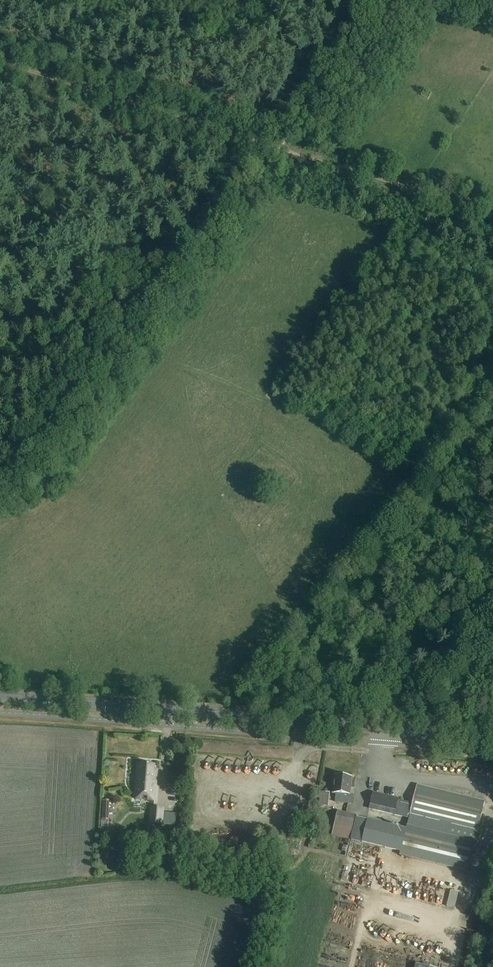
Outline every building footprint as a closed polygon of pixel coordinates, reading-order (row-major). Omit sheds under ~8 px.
[(154,766),(137,764),(135,800),(154,802),(157,774),(154,774),(154,766)] [(349,775),(343,775),(343,776),(335,776),(333,793),(336,794),(335,800),(352,801),(353,795),(349,795),(351,777),(349,777),(349,775)] [(356,818),(350,840),(401,852),(400,855),(468,871),(485,801),(417,785),(413,803),(397,800),(397,798),(373,792),(369,808),(408,818),(406,830),(356,818)] [(320,795),(319,806),(328,807),(329,796),(320,795)] [(149,808),(148,825),(163,827),(164,808),(149,808)] [(337,811),(332,835),(350,840),(355,815),(337,811)] [(454,909),(458,893),(450,891),(446,907),(454,909)]
